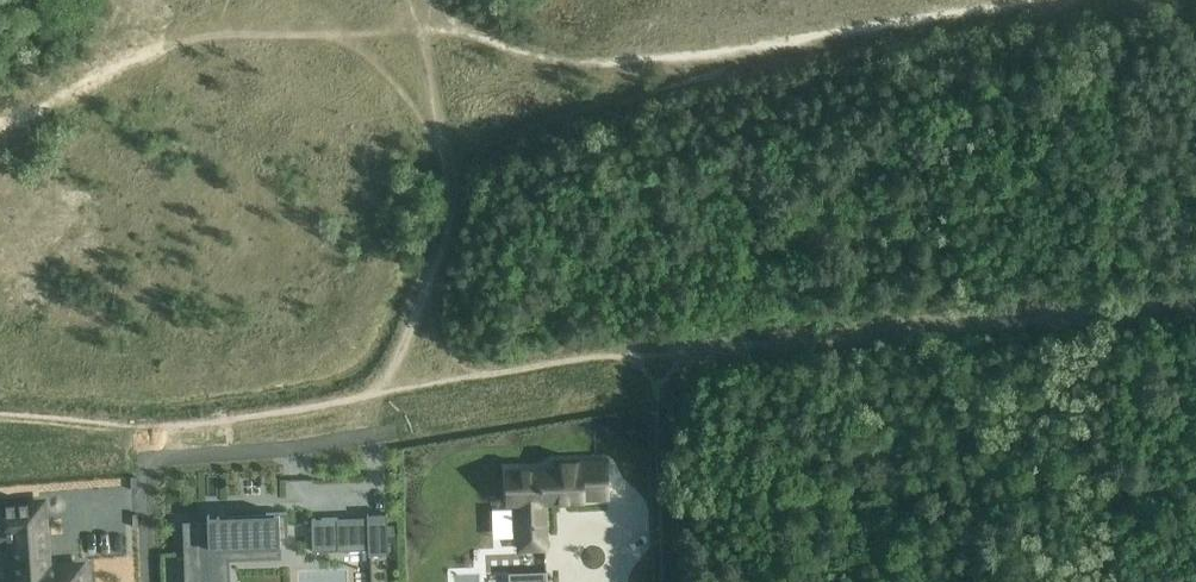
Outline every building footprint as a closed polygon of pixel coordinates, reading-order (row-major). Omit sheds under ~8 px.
[(555,468),(507,469),(508,502),(517,501),(518,550),(544,549),(543,500),(582,499),(582,497),(606,496),(605,459),(555,461),(555,468)] [(12,581),(82,581),(82,562),(58,563),(58,569),(44,570),(44,556),(48,556),(47,522),(43,522),(42,499),(0,500),(0,532),(11,532),(13,581),(12,581)] [(182,522),(184,581),(211,581),(210,547),(227,546),(227,558),(280,556),(279,539),(287,538),(286,514),(227,516),(227,513),(216,513),(216,516),(207,517),(207,521),(182,522)] [(337,516),(311,517),(312,551),(338,550),(337,516)] [(509,572),(509,581),(547,581),(547,571),(509,572)]
